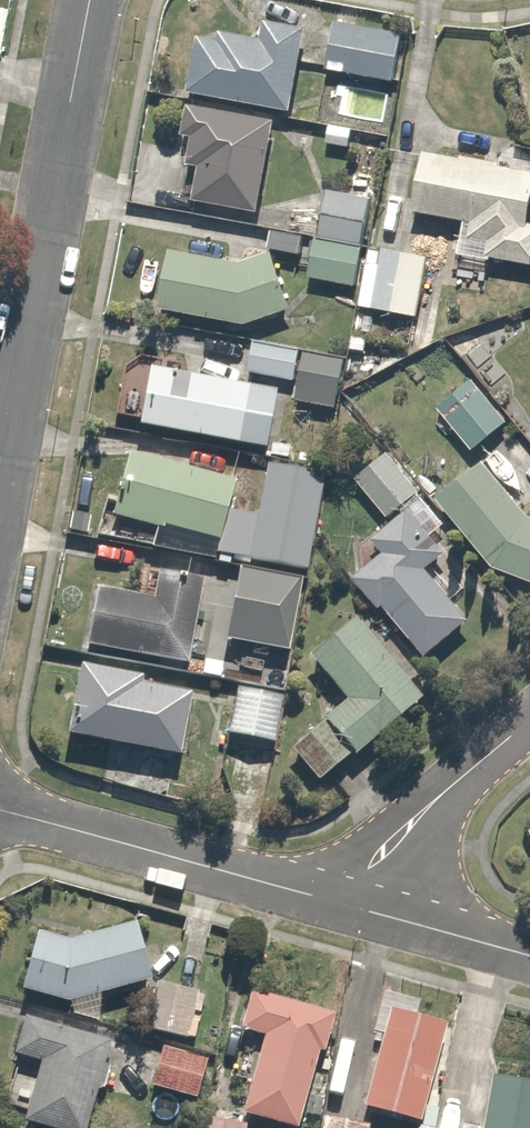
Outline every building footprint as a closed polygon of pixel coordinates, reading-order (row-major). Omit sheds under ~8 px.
[(396,36),(330,24),(322,68),(389,79),(396,36)] [(218,30),(216,42),(198,39),(190,94),(290,108),(298,54),(301,30),(267,25),(266,37),(218,30)] [(183,104),(177,134),(188,136),(182,167),(194,169),(188,204),(252,211),(272,120),(183,104)] [(469,222),(467,237),(485,240),(482,257),(523,262),(527,230),(529,209),(529,168),(418,152),(410,213),(469,222)] [(364,199),(324,192),(316,236),(357,243),(364,199)] [(352,244),(309,240),(305,279),(349,283),(352,244)] [(263,250),(242,259),(166,248),(156,309),(241,322),(286,307),(263,250)] [(422,254),(381,248),(373,308),(413,314),(422,254)] [(297,348),(252,340),(246,374),(292,381),(297,348)] [(340,363),(299,358),(294,402),(334,407),(340,363)] [(275,396),(147,370),(136,426),(263,452),(275,396)] [(473,379),(433,408),(466,453),(506,423),(473,379)] [(230,478),(125,453),(110,517),(214,542),(230,478)] [(439,524),(421,499),(388,453),(357,476),(385,514),(396,506),(401,513),(369,537),(382,555),(350,578),(373,609),(378,606),(415,657),(463,622),(452,607),(483,585),(470,567),(445,586),(439,577),(461,561),(453,551),(433,566),(425,556),(443,543),(432,528),(439,524)] [(482,460),(435,499),(485,560),(529,576),(529,519),(482,460)] [(254,517),(222,513),(215,559),(304,571),(318,474),(262,466),(254,517)] [(300,577),(235,568),(224,641),(289,651),(300,577)] [(152,573),(148,600),(92,592),(84,647),(183,662),(191,606),(195,580),(152,573)] [(350,620),(306,656),(343,700),(284,750),(314,787),(417,701),(350,620)] [(136,684),(138,672),(78,663),(68,735),(177,751),(186,692),(136,684)] [(276,694),(234,687),(226,733),(269,741),(276,694)] [(134,932),(60,941),(34,934),(19,990),(69,1004),(146,980),(134,932)] [(197,995),(142,985),(134,1026),(189,1037),(197,995)] [(247,992),(237,1030),(261,1037),(240,1113),(294,1127),(324,1013),(247,992)] [(436,1022),(384,1010),(361,1106),(414,1118),(436,1022)] [(38,1062),(21,1122),(40,1127),(78,1127),(92,1077),(100,1080),(110,1046),(20,1021),(11,1055),(38,1062)] [(203,1056),(160,1046),(149,1089),(192,1099),(203,1056)] [(480,1127),(529,1127),(529,1084),(489,1077),(480,1127)] [(319,1127),(365,1127),(365,1124),(320,1117),(319,1127)]
